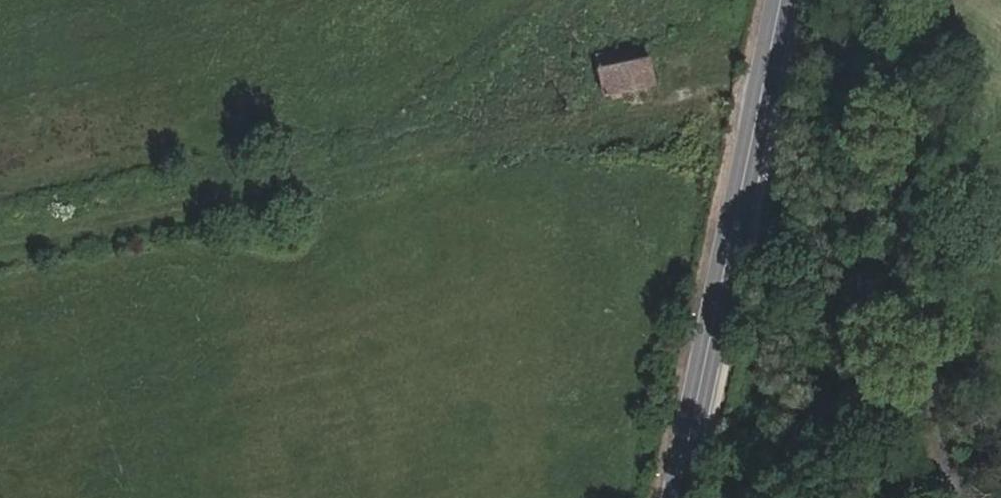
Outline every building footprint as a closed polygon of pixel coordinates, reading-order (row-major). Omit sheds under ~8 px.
[(650,57),(636,59),(582,68),(585,86),(600,84),(603,96),(655,85),(650,57)]
